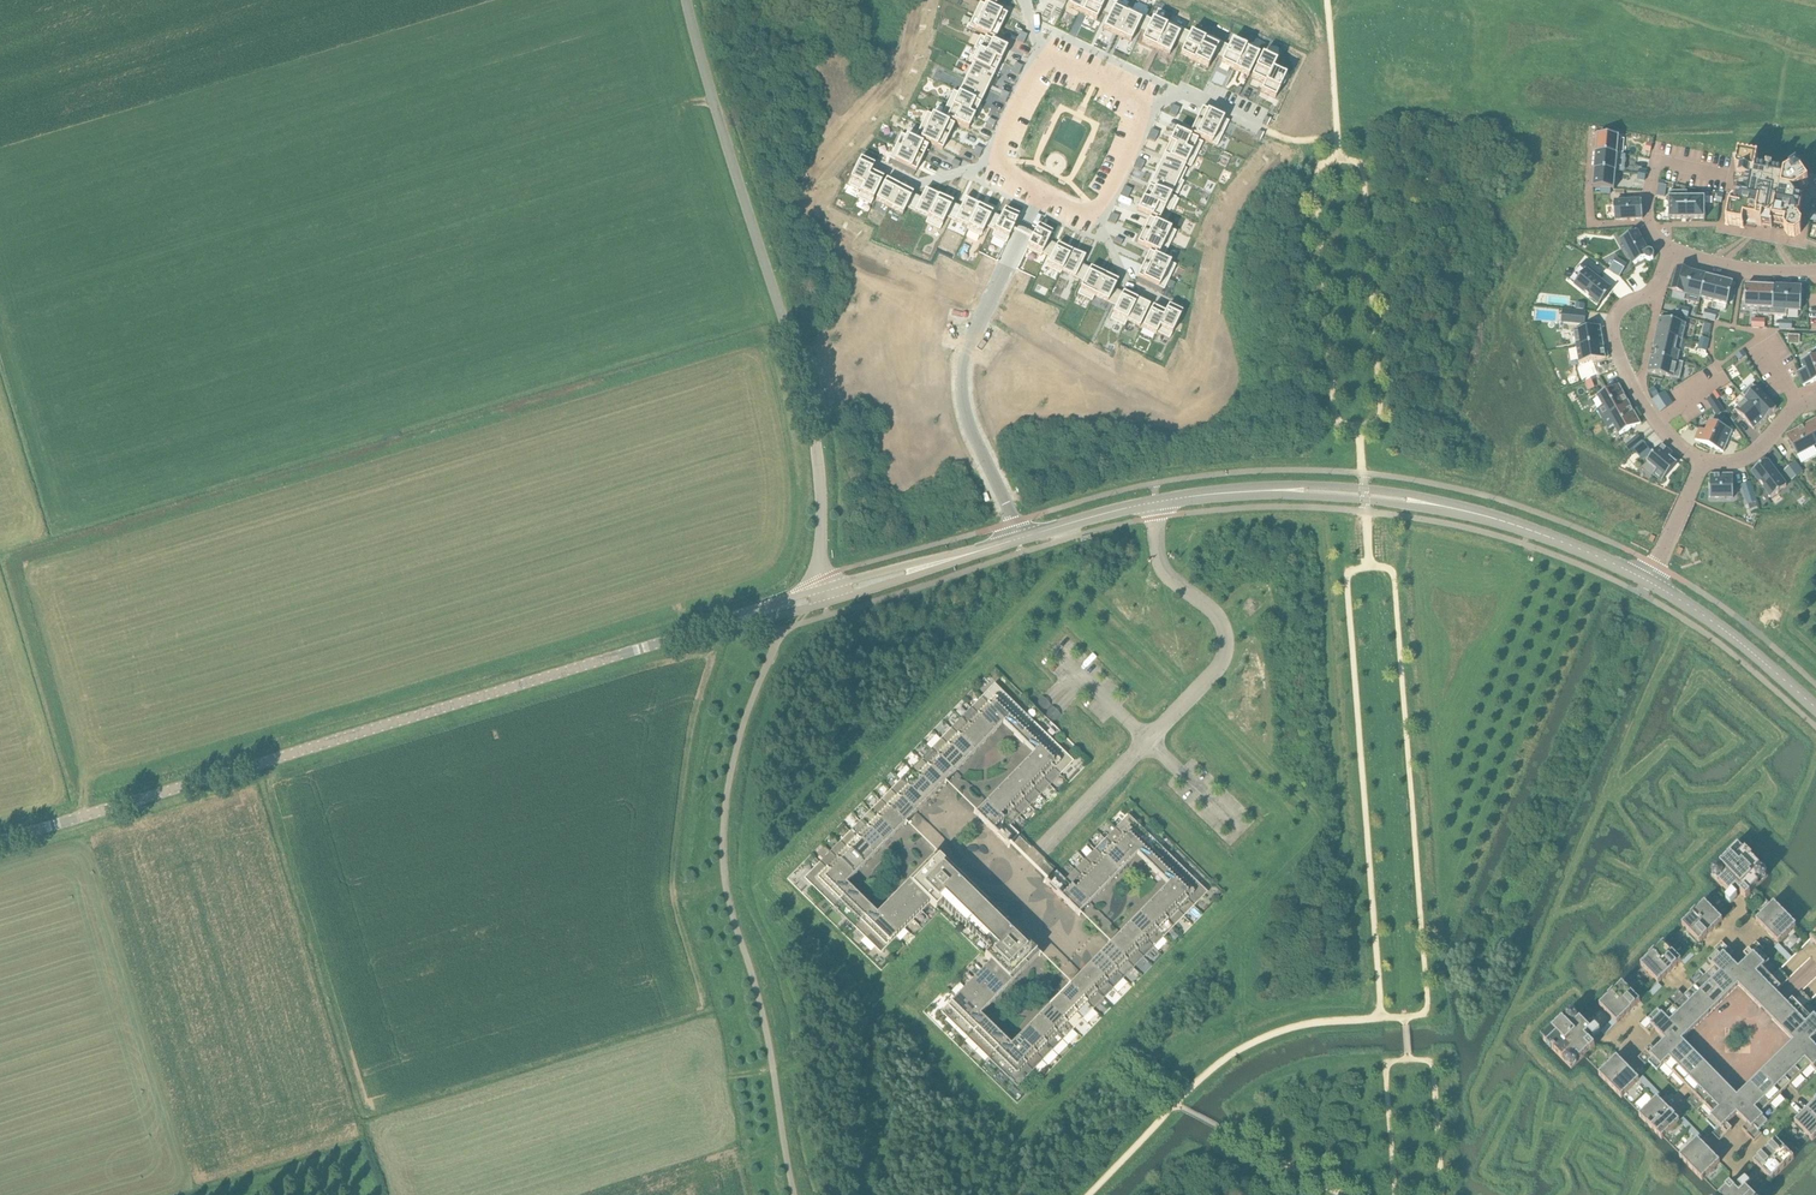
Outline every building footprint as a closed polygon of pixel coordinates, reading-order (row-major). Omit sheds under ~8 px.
[(1069,8),(1082,14),(1083,15),(1089,0),(1073,0),(1069,8)] [(1083,15),(1096,21),(1100,13),(1105,15),(1111,1),(1109,0),(1089,0),(1083,15)] [(1109,17),(1103,30),(1117,36),(1129,10),(1116,3),(1111,1),(1105,15),(1109,17)] [(980,3),(974,15),(1001,28),(1007,16),(980,3)] [(1129,10),(1117,36),(1131,43),(1137,30),(1141,32),(1148,19),(1143,17),(1130,10),(1129,10)] [(974,15),(968,28),(995,40),(1001,28),(974,15)] [(1148,19),(1141,32),(1145,35),(1142,43),(1155,49),(1168,23),(1154,17),(1152,21),(1148,19)] [(1168,23),(1155,49),(1156,50),(1169,56),(1175,44),(1179,46),(1186,32),(1182,30),(1168,23)] [(1186,32),(1179,46),(1184,48),(1180,56),(1193,62),(1194,62),(1206,36),(1193,30),(1191,34),(1186,32)] [(980,36),(974,50),(976,51),(977,50),(1001,62),(1007,49),(980,36)] [(1206,36),(1194,62),(1208,69),(1213,56),(1218,59),(1224,45),(1220,43),(1206,36)] [(1224,45),(1218,59),(1222,61),(1221,64),(1235,71),(1245,49),(1231,43),(1229,47),(1224,45)] [(1245,49),(1235,71),(1248,77),(1259,56),(1246,50),(1246,49),(1245,49)] [(976,51),(970,63),(973,64),(995,75),(1001,62),(977,50),(976,51)] [(1261,57),(1251,78),(1264,85),(1265,85),(1271,71),(1272,72),(1276,64),(1273,62),(1273,60),(1267,57),(1264,58),(1261,57)] [(972,67),(966,79),(988,89),(994,77),(995,75),(973,64),(972,67)] [(1264,85),(1261,92),(1275,99),(1280,88),(1283,87),(1285,84),(1283,81),(1285,78),(1272,72),(1271,71),(1265,85),(1264,85)] [(960,91),(959,94),(981,104),(982,102),(988,89),(966,79),(960,91)] [(953,92),(948,104),(975,117),(981,104),(959,94),(953,92)] [(942,116),(941,117),(969,130),(975,117),(948,104),(942,116)] [(1202,109),(1196,121),(1223,134),(1229,122),(1202,109)] [(927,113),(921,126),(948,139),(954,126),(927,113)] [(1196,121),(1190,134),(1217,147),(1223,134),(1196,121)] [(921,126),(915,138),(942,151),(948,139),(921,126)] [(1176,130),(1170,143),(1197,156),(1203,143),(1176,130)] [(901,134),(895,147),(922,160),(928,147),(901,134)] [(1598,135),(1596,153),(1618,154),(1618,155),(1621,155),(1622,137),(1619,137),(1619,136),(1599,135),(1598,135)] [(1170,143),(1164,155),(1186,166),(1191,168),(1197,156),(1170,143),(1169,143),(1170,143)] [(895,147),(889,159),(890,159),(896,162),(903,166),(909,169),(916,172),(922,160),(895,147)] [(1596,153),(1595,170),(1616,172),(1618,155),(1618,154),(1596,153)] [(1162,158),(1157,170),(1181,182),(1181,181),(1187,170),(1184,168),(1186,166),(1164,155),(1162,158)] [(1730,207),(1727,224),(1743,227),(1744,220),(1757,222),(1756,225),(1762,226),(1771,227),(1771,228),(1772,228),(1773,222),(1785,224),(1784,230),(1788,235),(1795,237),(1801,233),(1802,226),(1798,220),(1802,199),(1799,198),(1795,194),(1809,185),(1801,175),(1802,174),(1797,168),(1795,169),(1758,163),(1759,160),(1739,156),(1736,173),(1741,174),(1740,182),(1746,183),(1745,189),(1740,188),(1739,193),(1738,192),(1735,208),(1730,207)] [(861,158),(848,185),(861,191),(861,192),(871,172),(875,165),(861,158)] [(1151,183),(1149,185),(1171,196),(1172,193),(1178,196),(1184,183),(1181,181),(1181,182),(1157,170),(1151,183)] [(1595,170),(1593,188),(1601,188),(1611,189),(1615,190),(1616,172),(1595,170)] [(861,191),(857,198),(871,205),(884,178),(871,172),(861,192),(861,191)] [(886,179),(876,201),(889,208),(900,186),(886,179)] [(1658,188),(1657,195),(1665,197),(1667,189),(1667,186),(1664,186),(1665,182),(1664,182),(1659,181),(1658,188)] [(1143,197),(1143,198),(1165,208),(1165,209),(1170,212),(1176,198),(1171,196),(1149,185),(1144,197),(1143,197)] [(900,186),(889,208),(903,214),(906,207),(911,209),(917,195),(913,193),(913,192),(900,186)] [(917,195),(911,209),(928,217),(929,217),(939,196),(926,189),(922,197),(917,195)] [(1669,197),(1669,219),(1670,219),(1687,219),(1687,197),(1688,197),(1688,192),(1669,192),(1669,197)] [(928,217),(926,222),(940,229),(946,216),(951,218),(957,205),(953,203),(953,202),(939,196),(929,217),(928,217)] [(1688,197),(1687,197),(1687,219),(1705,219),(1705,218),(1705,197),(1688,197)] [(1143,198),(1137,210),(1159,221),(1165,209),(1165,208),(1143,198)] [(957,205),(951,218),(968,227),(979,205),(965,199),(961,207),(957,205)] [(1642,201),(1614,203),(1615,220),(1643,219),(1642,201)] [(968,227),(967,230),(981,236),(986,226),(990,228),(997,215),(991,212),(991,211),(979,205),(968,227)] [(997,215),(990,228),(995,230),(992,236),(998,238),(998,239),(1006,243),(1011,232),(1012,231),(1019,216),(1005,209),(1001,217),(997,215)] [(1149,219),(1143,232),(1170,245),(1176,232),(1149,219)] [(1038,225),(1027,249),(1041,256),(1042,253),(1047,255),(1053,242),(1049,240),(1053,232),(1038,225)] [(1143,232),(1137,244),(1164,257),(1170,245),(1143,232)] [(1637,232),(1621,240),(1635,264),(1646,258),(1647,260),(1650,261),(1653,259),(1654,256),(1653,253),(1649,252),(1648,253),(1637,232)] [(1051,257),(1046,268),(1060,274),(1062,272),(1061,271),(1072,250),(1058,243),(1058,244),(1053,242),(1047,255),(1051,257)] [(1072,250),(1061,271),(1062,272),(1079,280),(1086,266),(1082,264),(1085,256),(1072,250)] [(1149,253),(1143,265),(1170,278),(1176,266),(1149,253)] [(1579,279),(1575,284),(1600,305),(1606,297),(1606,298),(1607,296),(1612,290),(1601,282),(1598,279),(1603,272),(1587,259),(1581,266),(1586,270),(1580,277),(1579,279)] [(1143,265),(1137,278),(1138,278),(1144,281),(1151,284),(1157,287),(1164,290),(1164,291),(1170,278),(1143,265)] [(1612,265),(1610,269),(1620,276),(1623,272),(1612,265)] [(1084,282),(1078,295),(1092,302),(1094,297),(1094,296),(1104,275),(1090,268),(1086,266),(1079,280),(1084,282)] [(1679,269),(1673,291),(1687,295),(1693,273),(1689,272),(1689,271),(1679,269)] [(1687,295),(1686,300),(1699,304),(1701,298),(1706,276),(1693,273),(1687,295)] [(1104,275),(1094,296),(1094,297),(1108,303),(1112,305),(1119,291),(1114,289),(1118,281),(1104,275)] [(1706,276),(1701,298),(1714,302),(1720,279),(1706,276)] [(1714,302),(1712,308),(1725,312),(1727,305),(1728,305),(1733,283),(1720,279),(1714,302)] [(1746,285),(1745,308),(1759,309),(1760,286),(1746,285)] [(1759,309),(1758,314),(1773,315),(1774,286),(1760,286),(1759,309)] [(1774,286),(1773,315),(1787,316),(1787,310),(1786,310),(1788,287),(1774,286)] [(1788,287),(1786,310),(1787,310),(1801,311),(1802,288),(1788,287)] [(1116,307),(1110,320),(1124,327),(1127,321),(1126,321),(1137,299),(1123,293),(1119,291),(1112,305),(1116,307)] [(1137,299),(1126,321),(1127,321),(1140,327),(1150,306),(1137,299)] [(1166,313),(1157,333),(1170,339),(1183,312),(1169,306),(1166,313)] [(1153,307),(1143,329),(1156,335),(1157,333),(1166,313),(1153,307)] [(1564,309),(1563,320),(1585,322),(1586,311),(1564,309)] [(1659,318),(1656,334),(1679,339),(1683,340),(1687,324),(1659,318)] [(1601,326),(1573,331),(1576,347),(1604,342),(1601,326)] [(1656,334),(1653,347),(1657,348),(1655,356),(1655,357),(1678,362),(1678,361),(1680,352),(1676,351),(1679,339),(1656,334)] [(1604,342),(1576,347),(1579,363),(1580,363),(1580,366),(1577,367),(1584,384),(1586,383),(1591,380),(1600,377),(1592,361),(1606,358),(1604,342)] [(1742,351),(1737,356),(1740,360),(1746,355),(1742,351)] [(1651,355),(1647,372),(1680,379),(1684,363),(1678,361),(1678,362),(1655,357),(1655,356),(1651,355)] [(1798,372),(1804,386),(1815,381),(1815,356),(1802,362),(1805,369),(1798,372)] [(1591,380),(1586,383),(1589,390),(1594,387),(1591,380)] [(1604,406),(1598,409),(1604,419),(1609,416),(1630,404),(1619,384),(1598,396),(1604,406)] [(1752,384),(1742,394),(1746,399),(1747,398),(1766,418),(1765,419),(1766,419),(1776,410),(1752,384)] [(1655,388),(1650,391),(1654,397),(1659,394),(1655,388)] [(1718,391),(1713,394),(1717,400),(1722,397),(1718,391)] [(1713,395),(1707,399),(1713,408),(1714,409),(1720,405),(1713,395)] [(1746,399),(1735,410),(1754,430),(1765,419),(1766,418),(1747,398),(1746,399)] [(1609,416),(1604,419),(1609,429),(1615,425),(1620,435),(1641,423),(1630,404),(1609,416)] [(1806,424),(1815,444),(1815,419),(1806,424)] [(1696,440),(1724,452),(1733,431),(1711,422),(1706,432),(1701,429),(1696,440)] [(1786,435),(1797,456),(1815,446),(1815,444),(1806,424),(1786,435)] [(1639,436),(1633,441),(1637,445),(1642,441),(1639,436)] [(1644,442),(1634,450),(1637,454),(1647,446),(1644,442)] [(1647,463),(1642,468),(1652,476),(1653,474),(1662,481),(1677,464),(1670,458),(1673,454),(1662,445),(1647,462),(1647,463)] [(1767,461),(1752,472),(1772,498),(1787,487),(1767,461)] [(1795,462),(1789,467),(1797,477),(1802,473),(1795,462)] [(1789,467),(1785,470),(1793,480),(1797,477),(1789,467)] [(1733,474),(1710,474),(1710,498),(1734,498),(1733,474)] [(1747,498),(1749,504),(1756,502),(1754,496),(1747,498)] [(885,845),(925,885),(927,882),(938,893),(939,892),(945,898),(970,922),(994,946),(1001,952),(1000,953),(1011,965),(1009,967),(1049,1006),(1064,1021),(1125,958),(1111,945),(1118,938),(1086,907),(1089,903),(1067,882),(1056,872),(1053,875),(996,819),(1062,752),(1047,738),(1058,727),(1027,697),(1017,708),(1002,693),(1001,694),(870,830),(885,845)] [(1129,862),(1137,855),(1152,870),(1167,855),(1136,824),(1135,825),(1128,819),(1127,820),(1127,819),(1106,840),(1129,862)] [(885,845),(870,830),(862,822),(852,832),(875,855),(885,845)] [(875,855),(852,832),(841,843),(864,865),(875,855)] [(1129,862),(1106,840),(1096,850),(1120,873),(1129,862)] [(864,865),(841,843),(831,853),(854,876),(864,865)] [(1730,857),(1711,875),(1724,888),(1730,895),(1726,899),(1731,904),(1736,899),(1738,897),(1733,892),(1736,889),(1746,899),(1751,895),(1750,894),(1756,888),(1758,886),(1768,876),(1740,847),(1738,844),(1727,855),(1730,857)] [(1109,883),(1118,874),(1120,873),(1096,850),(1086,860),(1109,883)] [(835,906),(851,889),(846,884),(854,876),(831,853),(810,874),(811,875),(808,878),(814,885),(835,906)] [(1159,893),(1182,916),(1203,894),(1204,893),(1198,886),(1167,855),(1152,870),(1168,885),(1159,893)] [(1109,883),(1086,860),(1076,871),(1099,893),(1109,883)] [(1075,872),(1076,872),(1067,882),(1089,903),(1099,893),(1076,871),(1075,872)] [(921,910),(929,902),(909,882),(900,890),(922,911),(921,910)] [(835,906),(855,926),(872,909),(851,889),(835,906)] [(922,911),(900,890),(892,899),(913,920),(922,911)] [(1149,904),(1172,926),(1182,916),(1159,893),(1149,904)] [(883,908),(905,929),(913,920),(892,899),(883,908)] [(1723,920),(1707,904),(1705,903),(1693,914),(1711,932),(1723,920)] [(1756,921),(1767,932),(1785,915),(1785,914),(1774,903),(1756,921)] [(1149,904),(1148,905),(1139,914),(1162,937),(1172,926),(1149,904)] [(905,929),(883,908),(877,914),(872,909),(855,926),(876,947),(877,946),(882,951),(885,947),(886,948),(905,929)] [(1129,924),(1152,947),(1162,937),(1139,914),(1129,924)] [(1700,943),(1711,932),(1693,914),(1682,925),(1684,927),(1700,943)] [(1767,932),(1778,944),(1797,926),(1785,915),(1767,932)] [(1119,934),(1142,957),(1152,947),(1129,924),(1119,934)] [(1119,934),(1117,936),(1109,944),(1132,967),(1142,957),(1119,934)] [(1722,942),(1714,949),(1717,952),(1721,956),(1729,949),(1722,942)] [(1757,942),(1749,949),(1757,957),(1761,952),(1764,950),(1757,942)] [(1666,945),(1664,943),(1652,954),(1670,972),(1682,961),(1666,945)] [(1792,958),(1778,944),(1775,947),(1788,961),(1792,958)] [(1717,952),(1709,960),(1733,985),(1736,988),(1739,986),(1739,971),(1739,969),(1729,959),(1734,954),(1729,949),(1721,956),(1717,952)] [(1739,971),(1739,986),(1741,989),(1744,986),(1769,961),(1761,952),(1757,957),(1749,949),(1744,954),(1749,959),(1739,969),(1739,971)] [(1685,964),(1694,955),(1691,952),(1682,961),(1685,964)] [(1659,983),(1670,972),(1652,954),(1641,965),(1643,967),(1659,983)] [(1715,968),(1705,978),(1723,996),(1726,999),(1736,988),(1733,985),(1709,960),(1708,961),(1715,968)] [(1744,986),(1741,989),(1751,998),(1754,995),(1772,978),(1762,969),(1770,961),(1769,961),(1744,986)] [(1012,983),(991,962),(983,970),(982,970),(1003,991),(1012,983)] [(1003,991),(982,970),(974,979),(995,1000),(1003,991)] [(1695,988),(1706,1000),(1712,1006),(1715,1009),(1726,999),(1723,996),(1705,978),(1695,988)] [(1754,995),(1751,998),(1760,1008),(1766,1014),(1787,994),(1781,988),(1781,987),(1772,978),(1754,995)] [(965,988),(986,1009),(995,1000),(974,979),(965,988)] [(1629,1013),(1640,1001),(1624,985),(1623,983),(1611,994),(1629,1013)] [(1662,987),(1659,983),(1649,992),(1653,996),(1662,987)] [(980,1015),(986,1009),(965,988),(946,1007),(947,1008),(943,1011),(948,1016),(947,1016),(968,1037),(985,1020),(980,1015)] [(1690,993),(1686,997),(1697,1009),(1703,1015),(1706,1018),(1710,1014),(1715,1009),(1712,1006),(1706,1000),(1695,988),(1690,993)] [(1601,1007),(1613,1019),(1617,1023),(1617,1024),(1629,1013),(1611,994),(1600,1006),(1601,1007)] [(1787,994),(1766,1014),(1772,1020),(1781,1030),(1784,1027),(1802,1009),(1793,1000),(1793,999),(1787,994)] [(1685,997),(1675,1007),(1692,1025),(1696,1028),(1706,1018),(1703,1015),(1697,1009),(1686,997),(1685,997)] [(1039,1016),(1062,1039),(1072,1028),(1064,1021),(1049,1006),(1039,1016)] [(1658,1010),(1657,1011),(1682,1036),(1685,1039),(1696,1028),(1692,1025),(1675,1007),(1665,1017),(1658,1010)] [(1781,1030),(1791,1040),(1794,1037),(1815,1015),(1815,1014),(1812,1019),(1802,1009),(1784,1027),(1781,1030)] [(1552,1027),(1541,1037),(1544,1040),(1572,1068),(1584,1056),(1590,1050),(1591,1051),(1595,1047),(1586,1037),(1589,1034),(1594,1038),(1595,1037),(1601,1031),(1595,1026),(1591,1030),(1585,1024),(1573,1011),(1554,1029),(1552,1027)] [(1646,1031),(1651,1036),(1656,1031),(1665,1041),(1667,1041),(1683,1041),(1685,1039),(1682,1036),(1657,1011),(1649,1019),(1653,1023),(1646,1031)] [(1791,1040),(1793,1042),(1809,1042),(1811,1042),(1815,1037),(1815,1015),(1794,1037),(1791,1040)] [(1052,1049),(1062,1039),(1039,1016),(1029,1026),(1052,1049)] [(1646,1016),(1639,1023),(1646,1031),(1653,1023),(1649,1019),(1646,1016)] [(1617,1023),(1613,1019),(1601,1031),(1604,1035),(1617,1023)] [(989,1057),(1006,1040),(985,1020),(968,1037),(989,1057)] [(1019,1037),(1042,1059),(1052,1049),(1029,1026),(1019,1037)] [(1006,1040),(989,1057),(1010,1078),(1011,1077),(1017,1083),(1020,1080),(1021,1081),(1042,1059),(1019,1037),(1011,1045),(1006,1040)] [(1651,1046),(1645,1051),(1646,1051),(1653,1058),(1648,1063),(1657,1071),(1682,1046),(1685,1043),(1683,1041),(1667,1041),(1665,1041),(1655,1051),(1651,1046)] [(1791,1045),(1794,1048),(1815,1070),(1815,1048),(1811,1042),(1809,1042),(1793,1042),(1791,1045)] [(1682,1046),(1657,1071),(1657,1072),(1664,1065),(1674,1075),(1692,1057),(1695,1054),(1685,1043),(1682,1046)] [(1780,1055),(1784,1058),(1801,1076),(1811,1066),(1815,1071),(1815,1070),(1794,1048),(1791,1045),(1780,1055)] [(1646,1051),(1638,1058),(1645,1066),(1648,1063),(1653,1058),(1646,1051)] [(1692,1057),(1674,1075),(1684,1085),(1685,1085),(1697,1073),(1703,1068),(1706,1065),(1695,1054),(1692,1057)] [(1780,1055),(1770,1065),(1773,1068),(1779,1074),(1790,1086),(1791,1086),(1801,1076),(1784,1058),(1780,1055)] [(1617,1057),(1601,1073),(1599,1075),(1610,1086),(1628,1068),(1617,1057)] [(1697,1073),(1685,1085),(1689,1090),(1693,1094),(1705,1082),(1711,1077),(1714,1074),(1710,1069),(1706,1065),(1703,1068),(1697,1073)] [(1765,1070),(1761,1074),(1764,1077),(1770,1083),(1781,1095),(1786,1091),(1790,1086),(1779,1074),(1773,1068),(1770,1065),(1765,1070)] [(1623,1096),(1639,1080),(1628,1068),(1610,1086),(1621,1098),(1623,1096)] [(1705,1082),(1693,1094),(1694,1094),(1704,1105),(1722,1087),(1725,1084),(1714,1074),(1711,1077),(1705,1082)] [(1761,1074),(1750,1084),(1753,1087),(1771,1105),(1781,1095),(1770,1083),(1764,1077),(1761,1074)] [(1648,1089),(1652,1086),(1643,1077),(1640,1080),(1648,1089)] [(1722,1087),(1704,1105),(1714,1115),(1707,1122),(1732,1098),(1735,1095),(1725,1084),(1722,1087)] [(1750,1084),(1740,1095),(1743,1098),(1767,1123),(1768,1122),(1761,1115),(1771,1105),(1753,1087),(1750,1084)] [(1648,1089),(1657,1098),(1661,1095),(1652,1086),(1648,1089)] [(1732,1098),(1707,1122),(1715,1131),(1719,1127),(1727,1134),(1732,1129),(1727,1124),(1737,1114),(1737,1112),(1737,1097),(1735,1095),(1732,1098)] [(1737,1112),(1737,1114),(1747,1124),(1742,1129),(1747,1134),(1755,1127),(1759,1131),(1767,1123),(1743,1098),(1740,1095),(1737,1097),(1737,1112)] [(1650,1127),(1669,1110),(1657,1098),(1641,1114),(1639,1116),(1650,1127)] [(1806,1111),(1815,1121),(1815,1101),(1806,1111)] [(1680,1121),(1669,1110),(1650,1127),(1662,1139),(1664,1137),(1680,1121)] [(1795,1122),(1810,1138),(1812,1140),(1815,1137),(1815,1121),(1806,1111),(1795,1122)] [(1683,1117),(1680,1121),(1698,1139),(1701,1136),(1683,1117)] [(1715,1131),(1712,1134),(1720,1141),(1727,1134),(1719,1127),(1715,1131)] [(1755,1127),(1747,1134),(1754,1142),(1762,1134),(1759,1131),(1755,1127)] [(1709,1151),(1698,1139),(1681,1156),(1680,1157),(1691,1169),(1709,1151)] [(1783,1169),(1794,1158),(1792,1156),(1776,1140),(1765,1152),(1782,1170),(1783,1169)] [(1704,1178),(1720,1162),(1709,1151),(1691,1169),(1702,1180),(1704,1178)] [(1765,1152),(1753,1163),(1769,1179),(1771,1181),(1782,1170),(1765,1152)] [(1746,1189),(1750,1184),(1745,1179),(1740,1184),(1738,1186),(1743,1191),(1740,1194),(1730,1184),(1726,1189),(1721,1194),(1752,1194),(1746,1189)]
